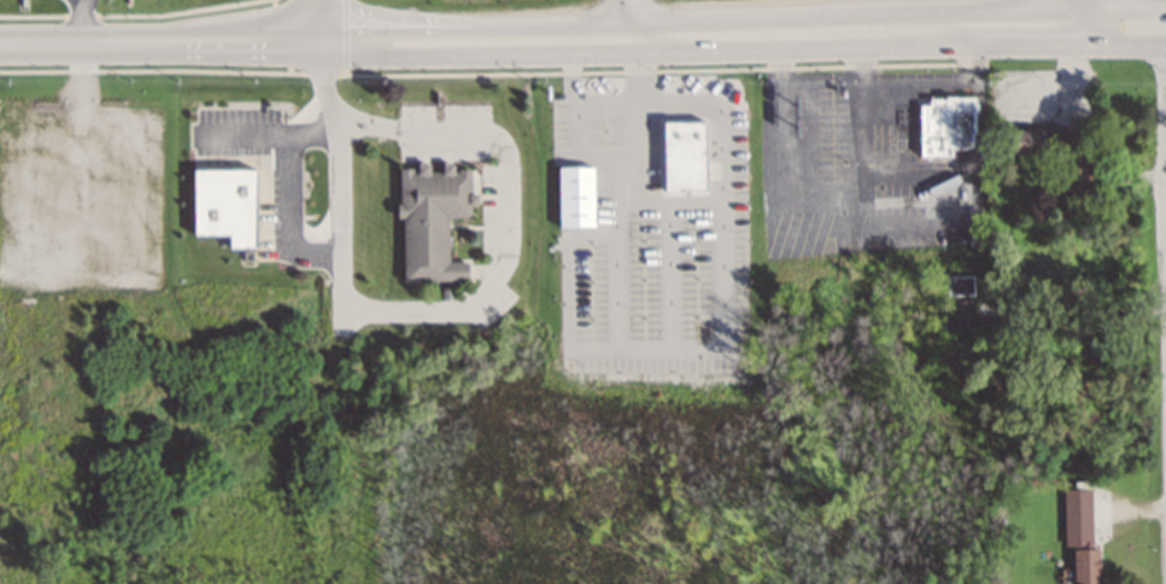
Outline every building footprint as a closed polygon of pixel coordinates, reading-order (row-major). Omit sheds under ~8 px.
[(974,142),(973,93),(921,95),(923,156),(952,155),(951,143),(974,142)] [(661,282),(710,282),(711,155),(710,155),(710,117),(662,117),(661,282)] [(1042,127),(1004,127),(1004,152),(1042,152),(1042,127)] [(399,167),(401,280),(466,279),(466,260),(447,260),(447,215),(470,215),(469,168),(452,168),(452,162),(440,162),(441,170),(427,170),(427,161),(415,161),(415,167),(399,167)] [(560,164),(561,227),(594,226),(594,164),(560,164)] [(227,235),(227,247),(254,247),(254,168),(191,168),(191,235),(227,235)] [(1064,488),(1064,546),(1091,546),(1091,488),(1064,488)] [(1097,548),(1071,548),(1071,583),(1097,583),(1097,548)]
